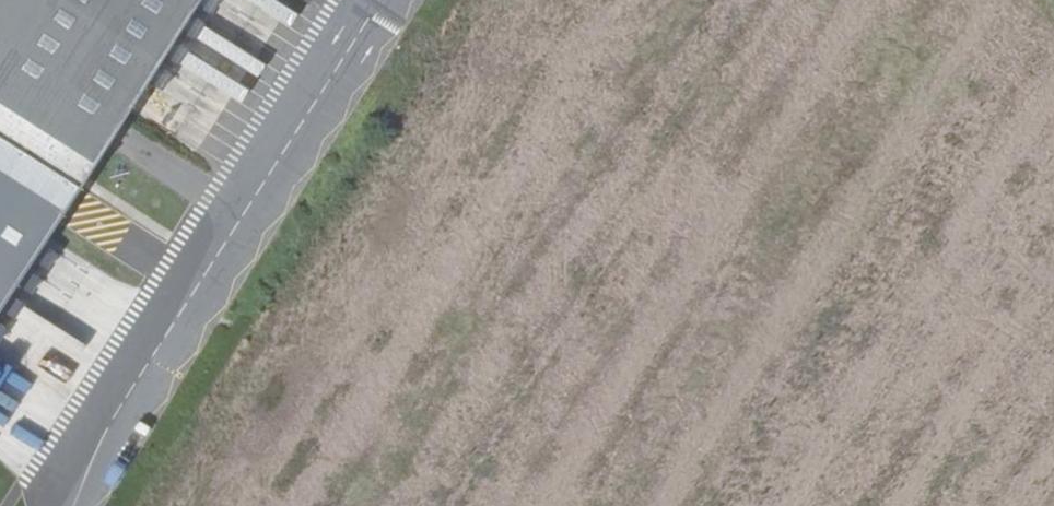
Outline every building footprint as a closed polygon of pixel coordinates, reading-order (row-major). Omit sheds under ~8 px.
[(207,0),(0,0),(0,326),(207,0)]
